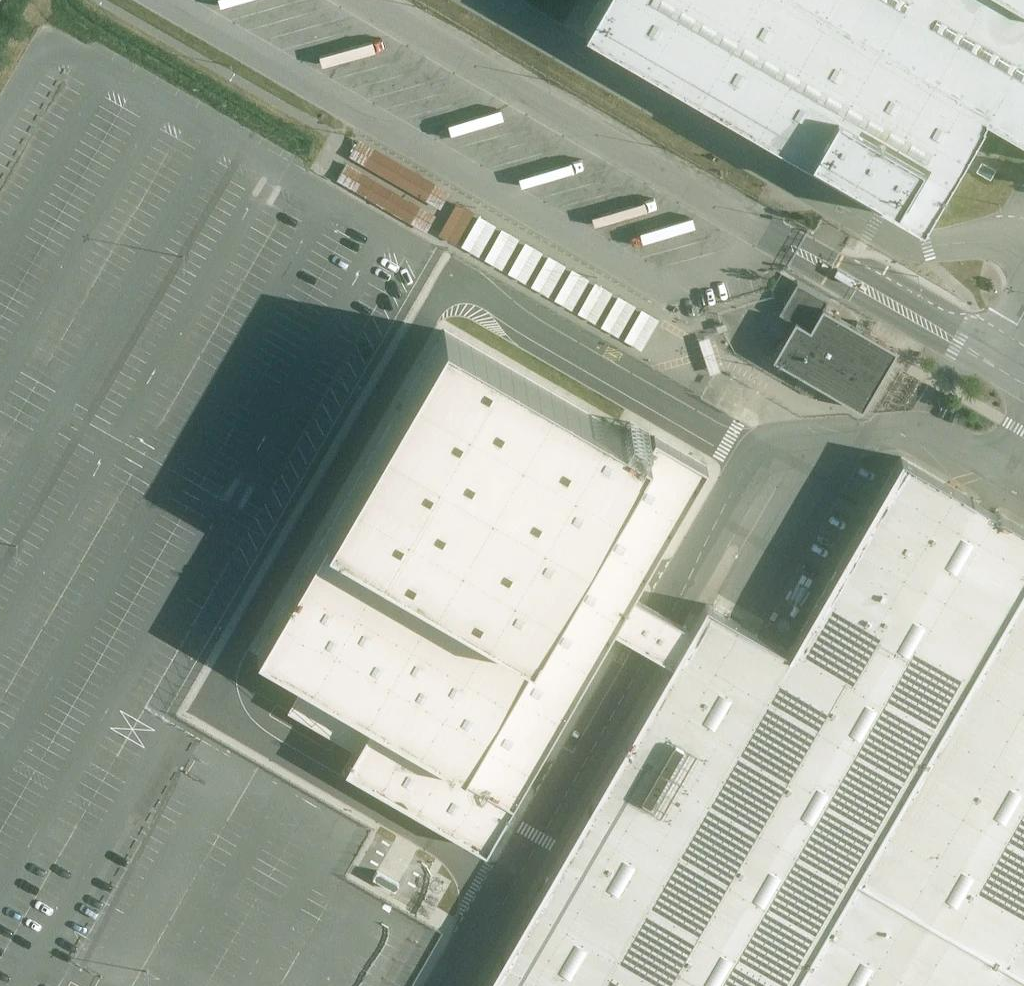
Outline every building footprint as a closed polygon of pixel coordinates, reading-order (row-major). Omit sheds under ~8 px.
[(586,30),(928,226),(989,116),(1023,135),(1023,0),(603,0),(586,30)] [(429,228),(450,192),(362,140),(340,176),(429,228)] [(457,201),(439,232),(642,349),(660,318),(457,201)] [(798,321),(776,358),(864,408),(898,350),(826,308),(832,297),(801,279),(782,312),(798,321)] [(646,441),(436,321),(318,527),(528,647),(646,441)] [(651,433),(646,441),(528,647),(457,770),(511,801),(612,627),(632,593),(706,464),(651,433)] [(905,451),(799,634),(716,586),(692,627),(672,662),(485,985),(1023,985),(1023,520),(905,451)] [(528,647),(318,527),(247,650),(371,721),(457,770),(528,647)] [(632,593),(612,627),(672,662),(692,627),(632,593)] [(485,847),(511,801),(457,770),(371,721),(345,767),(485,847)]
